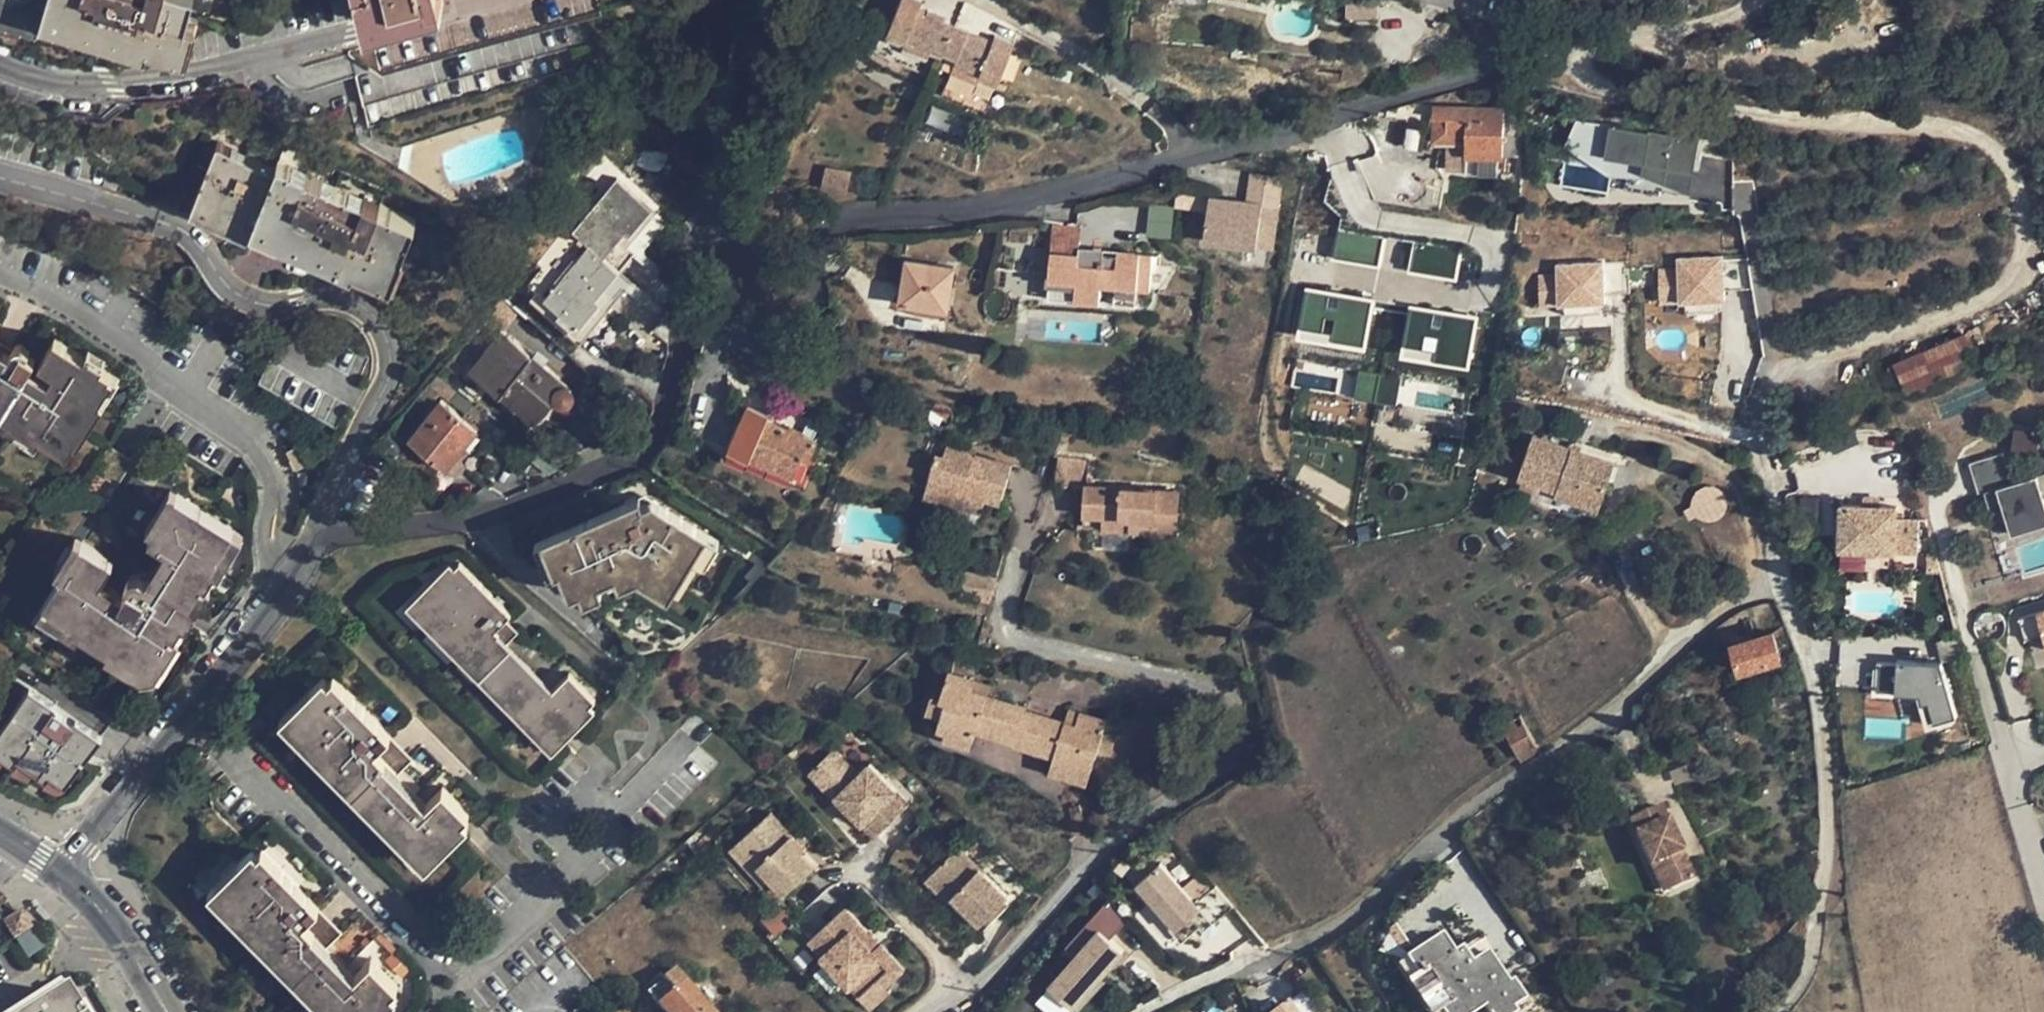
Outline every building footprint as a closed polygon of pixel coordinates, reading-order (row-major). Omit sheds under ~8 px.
[(187,14),(191,0),(0,0),(0,2),(41,14),(44,4),(178,43),(187,14)] [(187,14),(198,17),(203,0),(191,0),(187,14)] [(365,16),(422,0),(360,0),(365,16)] [(904,44),(906,38),(920,6),(922,0),(902,0),(886,37),(904,44)] [(1376,5),(1360,6),(1360,20),(1377,19),(1376,5)] [(906,38),(930,48),(942,21),(943,16),(920,6),(906,38)] [(1360,20),(1360,6),(1345,7),(1346,21),(1360,20)] [(944,55),(956,27),(942,21),(930,48),(944,55)] [(956,60),(967,32),(956,27),(944,55),(956,60)] [(991,42),(967,32),(956,60),(954,63),(978,73),(991,42)] [(978,73),(996,81),(1013,44),(994,36),(991,42),(978,73)] [(926,57),(930,48),(906,38),(904,44),(903,46),(926,57)] [(1256,50),(1247,49),(1246,58),(1254,59),(1256,50)] [(973,82),(975,80),(978,73),(954,63),(950,72),(973,82)] [(993,88),(996,81),(978,73),(975,80),(993,88)] [(1468,117),(1468,138),(1467,153),(1501,154),(1501,112),(1501,107),(1432,106),(1432,116),(1468,117)] [(1523,139),(1521,112),(1501,112),(1501,154),(1522,154),(1523,139)] [(1433,138),(1468,138),(1468,117),(1432,116),(1433,138)] [(1426,125),(1411,122),(1407,144),(1422,147),(1426,125)] [(921,142),(925,135),(918,132),(914,138),(921,142)] [(352,264),(382,276),(395,247),(402,249),(415,221),(278,162),(275,169),(217,144),(193,200),(251,224),(254,217),(354,260),(352,264)] [(850,170),(826,165),(822,182),(846,187),(850,170)] [(1279,175),(1249,172),(1246,201),(1206,196),(1205,207),(1202,240),(1270,247),(1279,175)] [(572,232),(587,245),(602,257),(623,231),(627,235),(649,209),(615,180),(572,232)] [(1179,195),(1177,195),(1176,204),(1205,207),(1206,196),(1207,193),(1180,190),(1179,195)] [(587,245),(543,298),(553,305),(555,307),(578,326),(600,301),(596,297),(618,271),(602,257),(587,245)] [(1102,283),(1151,286),(1153,252),(1117,249),(1117,254),(1051,249),(1050,279),(1076,281),(1075,300),(1101,302),(1102,283)] [(1681,265),(1659,267),(1663,315),(1730,310),(1725,251),(1680,254),(1681,265)] [(1560,259),(1560,271),(1542,272),(1543,303),(1610,301),(1609,258),(1560,259)] [(952,267),(904,259),(898,300),(945,308),(952,267)] [(631,281),(618,271),(596,297),(600,301),(578,326),(555,307),(549,313),(580,339),(631,281)] [(1369,345),(1378,295),(1312,284),(1303,334),(1369,345)] [(547,312),(553,305),(543,298),(538,304),(547,312)] [(1473,363),(1481,314),(1415,302),(1407,352),(1473,363)] [(1986,359),(1973,329),(1962,333),(1961,335),(1899,360),(1911,390),(1986,359)] [(568,385),(501,331),(470,367),(534,419),(538,415),(551,399),(556,403),(557,403),(561,403),(565,402),(569,398),(570,394),(570,389),(568,385)] [(67,454),(75,441),(90,417),(87,415),(96,399),(112,373),(55,339),(39,364),(61,377),(52,391),(0,359),(0,412),(3,414),(3,415),(44,440),(67,454)] [(16,345),(9,356),(28,367),(34,357),(16,345)] [(96,399),(100,401),(115,378),(116,376),(112,373),(96,399)] [(121,379),(116,376),(115,378),(100,401),(105,404),(121,379)] [(90,417),(100,401),(96,399),(87,415),(90,417)] [(543,420),(557,403),(556,403),(551,399),(538,415),(543,420)] [(478,431),(439,400),(407,438),(445,470),(478,431)] [(746,402),(726,444),(747,455),(749,452),(792,473),(801,455),(806,458),(815,438),(765,416),(767,412),(746,402)] [(0,418),(0,426),(38,449),(44,440),(3,415),(0,418)] [(95,420),(90,417),(75,441),(79,444),(95,420)] [(701,433),(688,428),(682,437),(693,445),(701,433)] [(1535,436),(1521,477),(1562,491),(1560,496),(1602,510),(1618,463),(1535,436)] [(925,494),(951,503),(953,495),(984,503),(986,498),(1001,502),(1011,465),(975,455),(962,452),(964,444),(947,440),(942,455),(937,453),(925,494)] [(977,448),(964,444),(962,452),(975,455),(977,448)] [(308,465),(297,446),(293,449),(286,452),(296,471),(308,465)] [(1973,459),(1979,482),(2013,473),(2006,449),(1973,459)] [(1059,487),(1084,490),(1084,486),(1087,487),(1088,461),(1060,459),(1059,487)] [(2038,472),(1982,489),(1990,515),(2003,510),(2010,534),(2043,524),(2043,491),(2038,472)] [(307,474),(297,474),(297,496),(307,496),(307,474)] [(1709,483),(1699,508),(1723,517),(1733,492),(1709,483)] [(1179,490),(1087,487),(1084,486),(1084,490),(1082,514),(1103,515),(1128,516),(1128,529),(1176,531),(1179,490)] [(710,560),(723,539),(664,502),(648,508),(643,494),(544,534),(557,566),(569,561),(579,585),(642,559),(682,585),(701,555),(710,560)] [(148,540),(165,550),(173,539),(179,543),(151,587),(141,604),(137,610),(90,581),(94,574),(102,579),(115,559),(85,540),(45,601),(83,626),(79,631),(108,649),(111,644),(147,667),(158,651),(160,652),(170,635),(173,637),(181,623),(177,620),(199,583),(205,587),(214,571),(209,568),(233,529),(176,495),(148,540)] [(982,512),(984,503),(953,495),(951,503),(982,512)] [(1839,548),(1918,550),(1919,518),(1896,516),(1896,507),(1841,504),(1839,548)] [(1997,538),(2010,534),(2003,510),(1990,515),(1997,538)] [(1102,528),(1128,529),(1128,516),(1103,515),(1102,528)] [(1924,518),(1919,518),(1918,550),(1917,571),(1935,572),(1934,551),(1924,518)] [(165,550),(145,583),(151,587),(179,543),(173,539),(165,550)] [(553,734),(557,730),(571,717),(592,695),(566,669),(551,684),(547,688),(494,634),(497,631),(505,622),(501,619),(509,611),(457,558),(417,598),(431,610),(426,614),(535,725),(540,722),(553,734)] [(994,600),(999,576),(969,570),(965,594),(994,600)] [(126,593),(102,579),(94,574),(90,581),(137,610),(141,604),(126,593)] [(151,587),(145,583),(136,577),(130,578),(127,584),(130,586),(126,593),(141,604),(151,587)] [(2043,629),(2043,624),(2039,610),(2023,616),(2031,635),(2043,629)] [(497,631),(509,641),(517,633),(505,622),(497,631)] [(1773,630),(1733,642),(1740,669),(1781,657),(1773,630)] [(551,684),(509,641),(497,631),(494,634),(547,688),(551,684)] [(1881,692),(1900,691),(1897,658),(1878,660),(1881,692)] [(1900,658),(1901,703),(1927,702),(1927,718),(1954,717),(1953,658),(1900,658)] [(949,668),(939,697),(943,699),(941,706),(942,706),(960,703),(972,697),(975,695),(967,692),(972,676),(949,668)] [(378,740),(385,733),(387,730),(332,674),(292,713),(305,727),(302,730),(411,839),(414,837),(427,849),(466,810),(440,784),(425,798),(420,804),(388,772),(393,767),(406,754),(394,742),(387,749),(378,740)] [(975,695),(986,685),(988,682),(972,676),(967,692),(975,695)] [(984,689),(986,685),(975,695),(981,697),(984,689)] [(27,686),(0,726),(0,751),(15,761),(18,756),(47,775),(50,770),(65,780),(82,755),(58,739),(73,717),(27,686)] [(981,697),(975,695),(972,697),(960,703),(942,706),(941,706),(938,715),(934,725),(943,728),(970,737),(973,728),(1009,740),(1022,702),(984,689),(981,697)] [(924,707),(941,706),(943,699),(939,697),(929,694),(924,707)] [(924,710),(938,715),(941,706),(924,707),(924,710)] [(1049,758),(1047,764),(1083,776),(1092,749),(1099,730),(1102,720),(1075,710),(1071,724),(1059,719),(1023,706),(1010,744),(1049,758)] [(1064,707),(1059,719),(1071,724),(1075,710),(1064,707)] [(1524,712),(1506,722),(1526,758),(1544,749),(1524,712)] [(97,733),(73,717),(58,739),(82,755),(97,733)] [(578,724),(571,717),(557,730),(565,737),(578,724)] [(967,745),(970,737),(943,728),(940,736),(967,745)] [(1110,734),(1099,730),(1092,749),(1104,752),(1110,734)] [(394,742),(385,733),(378,740),(387,749),(394,742)] [(863,771),(841,747),(816,771),(877,836),(914,801),(875,760),(863,771)] [(393,767),(399,773),(412,760),(406,754),(393,767)] [(1081,784),(1083,776),(1047,764),(1044,772),(1081,784)] [(425,798),(399,773),(393,767),(388,772),(420,804),(425,798)] [(1663,805),(1631,821),(1653,867),(1662,863),(1675,890),(1699,879),(1663,805)] [(801,841),(805,836),(777,806),(733,846),(768,883),(775,880),(788,893),(821,862),(801,841)] [(952,852),(944,845),(924,865),(932,873),(952,852)] [(328,944),(332,940),(326,933),(335,924),(328,916),(323,922),(313,912),(318,906),(319,904),(263,846),(258,851),(244,865),(223,885),(237,900),(233,904),(339,1011),(344,1011),(345,1011),(347,1011),(372,1011),(399,986),(372,959),(357,974),(352,979),(322,949),(328,944)] [(239,860),(244,865),(258,851),(253,846),(239,860)] [(965,854),(957,847),(952,852),(959,860),(965,854)] [(932,873),(926,878),(948,900),(953,895),(981,923),(1008,896),(965,854),(959,860),(952,852),(932,873)] [(1205,906),(1165,860),(1141,882),(1180,927),(1205,906)] [(1662,863),(1653,867),(1666,895),(1675,890),(1662,863)] [(1032,892),(1036,898),(1041,894),(1036,889),(1032,892)] [(328,916),(318,906),(313,912),(323,922),(328,916)] [(869,932),(848,907),(812,939),(825,954),(825,955),(860,995),(879,979),(885,986),(887,985),(904,970),(881,944),(874,950),(863,937),(869,932)] [(0,922),(10,941),(17,937),(30,929),(20,911),(0,922)] [(342,932),(335,924),(326,933),(332,940),(342,932)] [(1080,1005),(1128,949),(1102,927),(1053,982),(1080,1005)] [(1410,959),(1446,1011),(1476,1011),(1484,1007),(1487,1011),(1515,1011),(1513,1007),(1526,999),(1513,980),(1507,983),(1486,954),(1471,964),(1461,950),(1452,955),(1440,938),(1410,959)] [(357,974),(328,944),(322,949),(352,979),(357,974)] [(648,991),(665,1011),(711,1011),(674,969),(648,991)] [(879,979),(860,995),(872,1009),(893,991),(887,985),(885,986),(879,979)] [(32,1011),(76,1011),(64,992),(32,1011)] [(1277,1011),(1313,1011),(1300,995),(1277,1011)]
